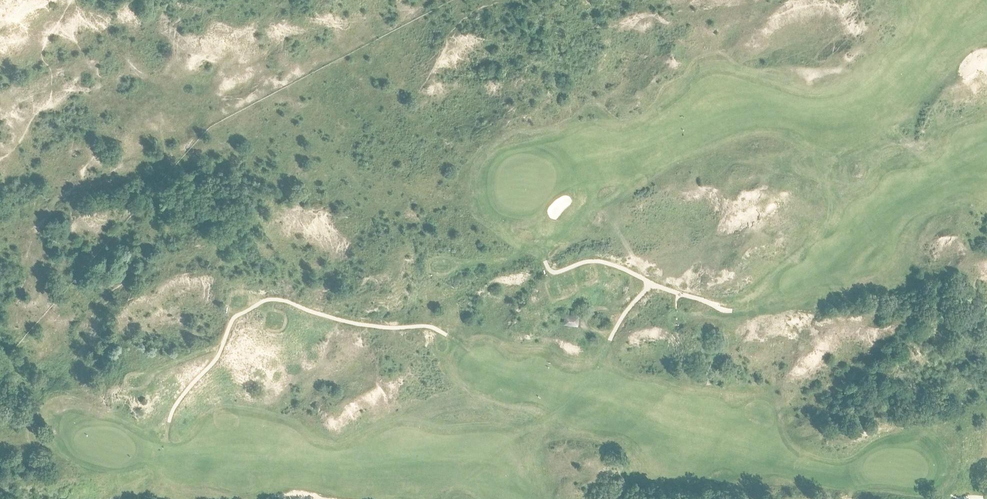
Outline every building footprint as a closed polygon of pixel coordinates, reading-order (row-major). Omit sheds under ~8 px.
[(565,314),(563,324),(578,326),(579,316),(565,314)]
